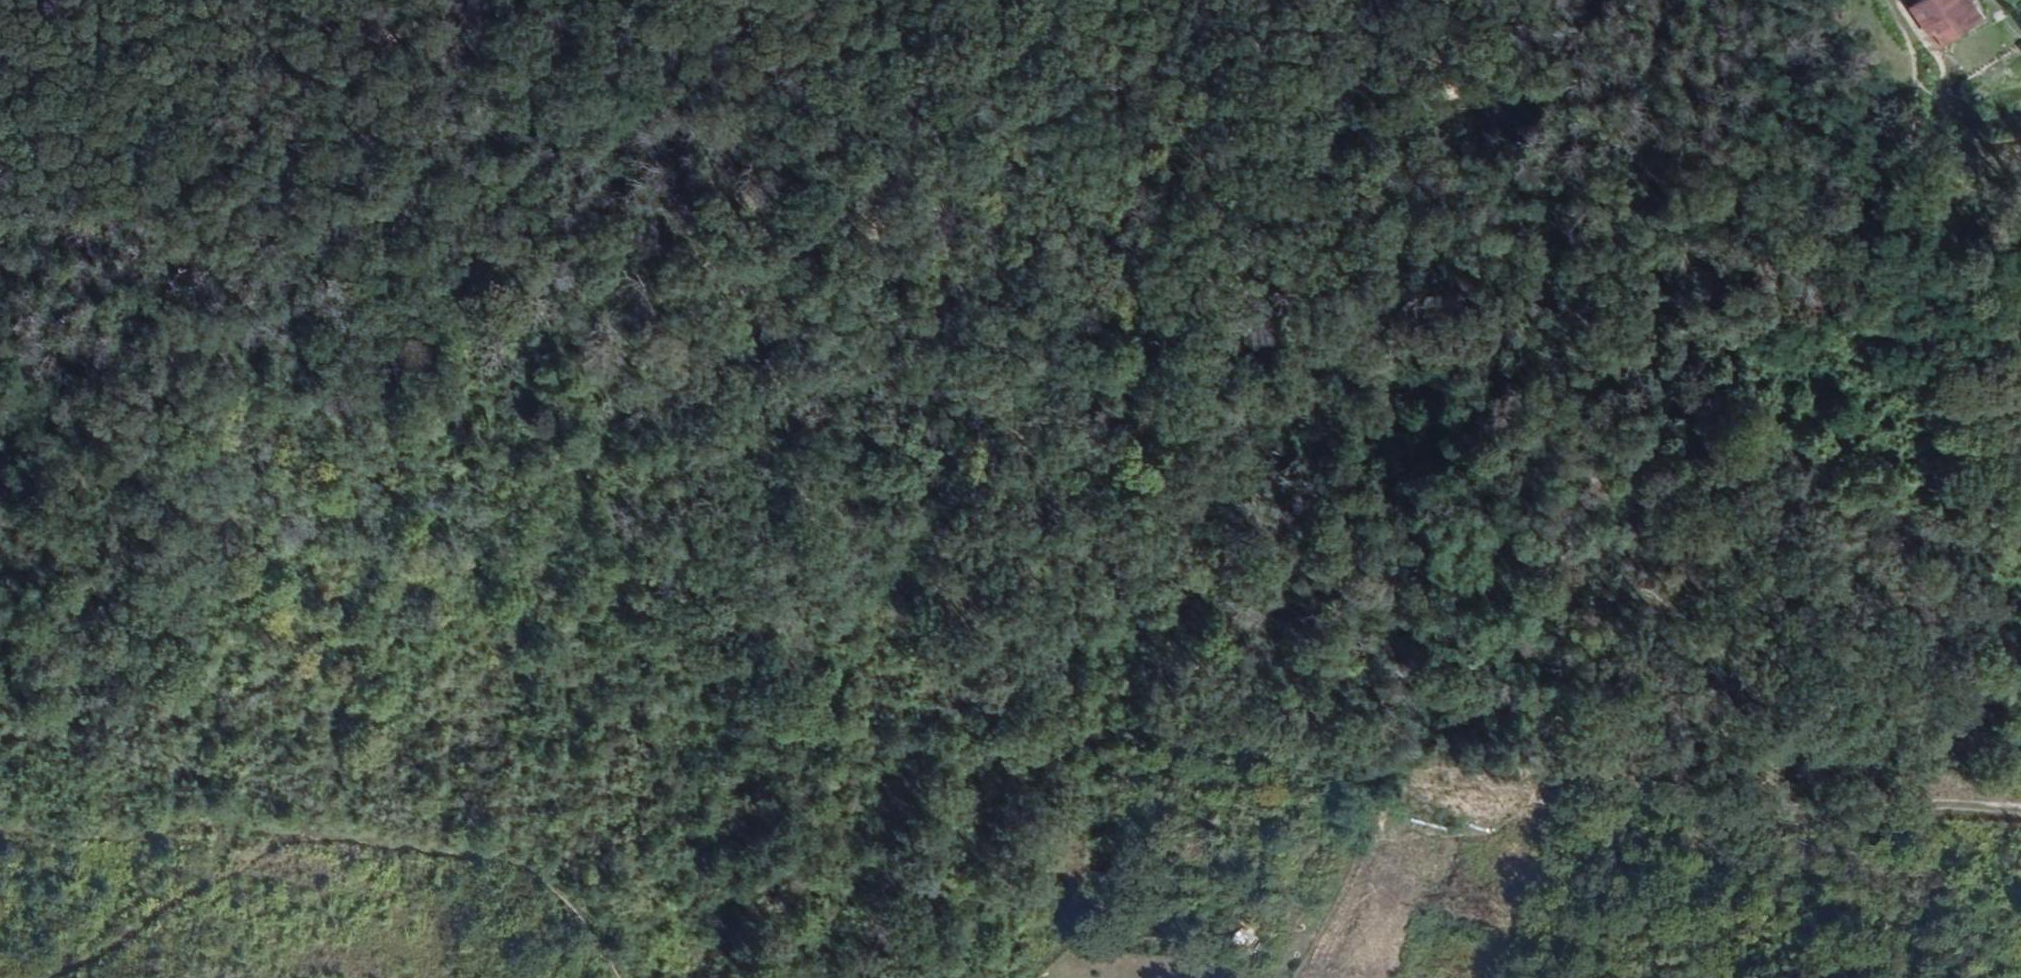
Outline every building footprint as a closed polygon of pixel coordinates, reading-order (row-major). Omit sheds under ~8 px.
[(1906,8),(1931,44),(1973,13),(1964,0),(1918,0),(1906,8)] [(1965,921),(1953,921),(1954,938),(1966,938),(1965,921)]
